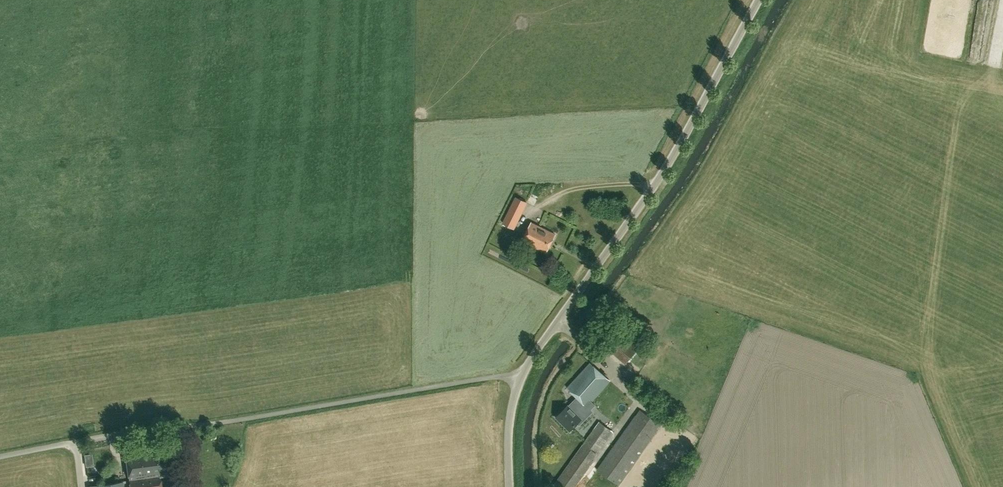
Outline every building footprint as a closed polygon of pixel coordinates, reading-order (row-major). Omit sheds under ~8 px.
[(503,223),(514,228),(527,202),(516,197),(503,223)] [(546,252),(555,234),(531,222),(522,240),(546,252)] [(580,410),(584,405),(603,421),(626,396),(613,383),(594,405),(590,401),(609,380),(590,362),(567,387),(577,396),(558,417),(572,430),(585,415),(580,410)] [(598,470),(618,484),(660,424),(640,409),(598,470)] [(600,423),(555,485),(557,486),(573,486),(613,432),(600,423)] [(126,453),(130,482),(160,477),(176,475),(173,446),(157,448),(157,449),(126,453)] [(130,482),(131,486),(161,486),(160,480),(160,477),(130,482)] [(160,480),(161,486),(174,486),(174,479),(160,480)]
